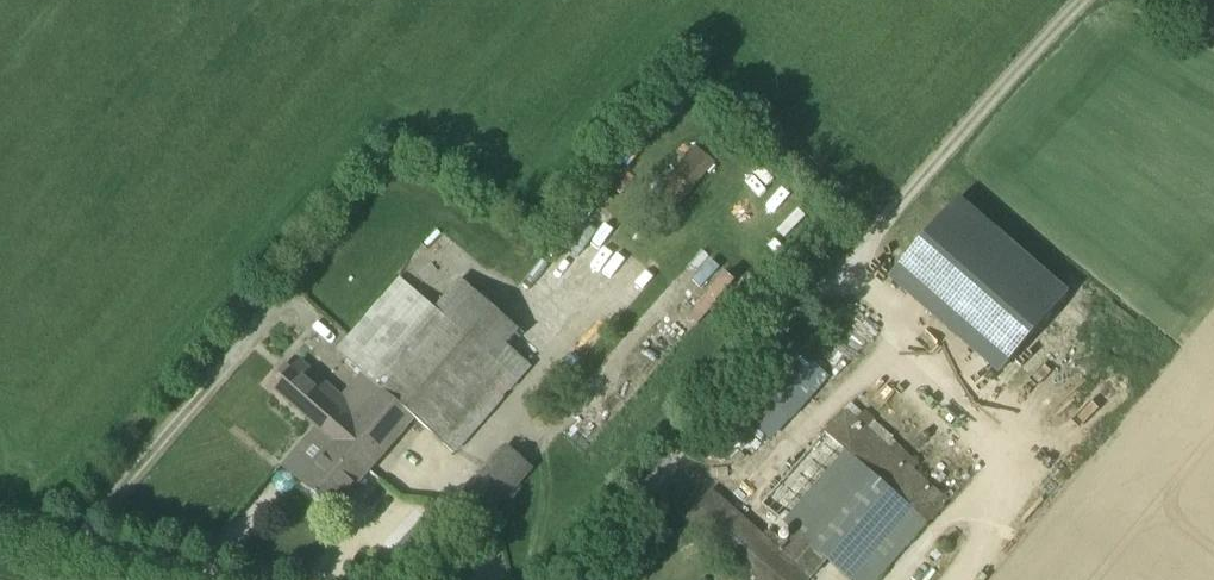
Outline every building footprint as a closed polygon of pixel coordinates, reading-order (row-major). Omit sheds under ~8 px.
[(677,202),(718,165),(699,145),(658,182),(677,202)] [(996,352),(890,256),(827,327),(933,423),(996,352)] [(435,308),(400,277),(337,349),(365,373),(415,418),(456,454),(532,367),(507,345),(520,330),(460,278),(435,308)] [(264,386),(310,427),(315,431),(320,425),(320,426),(326,419),(342,433),(356,417),(390,447),(415,418),(365,373),(348,394),(296,348),(264,386)] [(761,502),(798,535),(789,546),(770,530),(765,535),(712,488),(682,522),(748,579),(808,579),(826,560),(849,579),(878,579),(948,500),(845,408),(761,502)] [(332,446),(302,481),(335,510),(390,447),(356,417),(342,433),(326,419),(320,426),(320,425),(315,431),(332,446)] [(534,469),(506,444),(461,495),(489,519),(534,469)] [(434,509),(394,549),(417,571),(456,532),(434,509)] [(695,543),(685,527),(671,535),(680,552),(695,543)]
